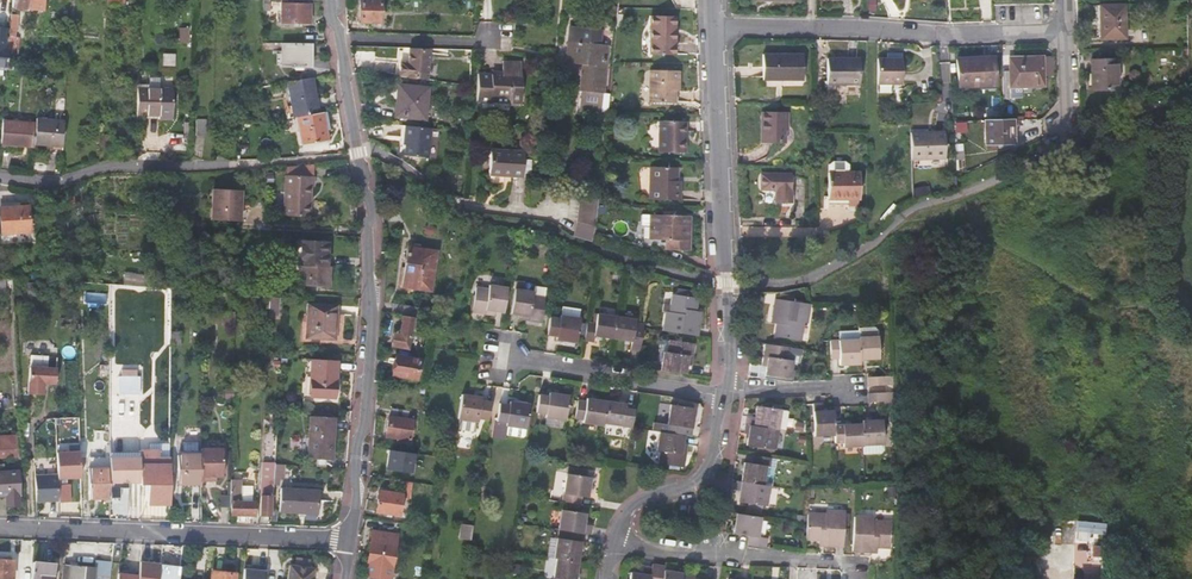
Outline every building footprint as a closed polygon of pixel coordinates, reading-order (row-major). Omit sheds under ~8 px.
[(12,8),(44,11),(44,0),(13,0),(12,8)] [(280,21),(308,22),(309,3),(295,3),(295,0),(284,0),(284,2),(281,2),(280,21)] [(360,22),(381,22),(381,0),(360,0),(360,22)] [(1099,4),(1099,21),(1102,21),(1103,38),(1126,38),(1126,3),(1099,4)] [(651,15),(650,54),(675,55),(675,16),(651,15)] [(21,39),(20,39),(21,21),(11,20),(8,56),(19,57),(21,39)] [(581,91),(602,93),(607,45),(600,44),(601,29),(570,26),(566,63),(584,65),(581,91)] [(293,66),(305,66),(309,66),(309,43),(281,42),(280,53),(280,64),(280,65),(293,66)] [(428,80),(431,49),(411,48),(409,63),(402,62),(401,74),(408,75),(408,78),(428,80)] [(762,54),(762,80),(803,80),(803,54),(762,54)] [(956,57),(958,88),(995,86),(993,55),(956,57)] [(1008,57),(1009,64),(1009,70),(1001,70),(1002,99),(1012,98),(1013,88),(1022,88),(1045,87),(1044,75),(1044,55),(1008,57)] [(1053,74),(1052,55),(1044,55),(1044,75),(1053,74)] [(827,58),(827,83),(860,83),(860,58),(827,58)] [(901,83),(901,58),(876,58),(877,83),(901,83)] [(1091,59),(1091,89),(1116,88),(1116,58),(1091,59)] [(503,60),(502,75),(478,74),(477,103),(521,105),(522,75),(521,75),(521,60),(503,60)] [(650,69),(649,102),(676,103),(676,90),(679,90),(679,70),(650,69)] [(149,78),(148,85),(148,89),(137,89),(137,98),(136,115),(158,116),(159,86),(159,78),(149,78)] [(317,113),(311,78),(286,82),(292,117),(295,117),(317,113)] [(402,85),(400,102),(397,102),(396,116),(425,119),(428,88),(402,85)] [(172,86),(159,86),(158,116),(171,116),(172,86)] [(1022,88),(1013,88),(1012,98),(1022,98),(1022,88)] [(609,94),(602,93),(581,91),(579,102),(608,106),(609,94)] [(317,113),(295,117),(301,145),(327,141),(324,129),(329,128),(325,111),(317,113)] [(762,111),(761,143),(785,143),(785,130),(788,130),(787,111),(762,111)] [(64,120),(36,118),(35,122),(34,144),(62,147),(64,120)] [(1003,119),(985,119),(986,145),(1013,144),(1013,118),(1003,119)] [(34,144),(35,122),(2,119),(1,144),(34,147),(34,144)] [(195,119),(195,136),(205,136),(205,119),(195,119)] [(660,120),(659,152),(685,153),(686,121),(660,120)] [(430,129),(405,126),(405,138),(406,138),(405,156),(428,158),(430,129)] [(910,132),(911,159),(946,158),(945,131),(910,132)] [(251,137),(238,138),(237,146),(251,146),(251,137)] [(491,148),(489,183),(511,184),(511,175),(522,176),(523,150),(491,148)] [(844,161),(832,161),(828,165),(828,205),(860,204),(859,171),(848,171),(848,165),(844,161)] [(285,166),(285,175),(298,175),(310,176),(311,163),(285,166)] [(677,167),(651,166),(649,199),(680,200),(681,181),(677,181),(677,167)] [(790,174),(766,174),(763,175),(761,177),(761,182),(761,185),(764,188),(767,189),(775,189),(775,202),(791,203),(790,174)] [(285,175),(284,175),(282,214),(308,215),(309,185),(311,185),(312,176),(310,176),(298,175),(285,175)] [(241,222),(241,209),(238,209),(239,190),(213,189),(212,221),(241,222)] [(599,192),(582,190),(577,221),(596,225),(599,192)] [(19,197),(0,198),(0,223),(1,234),(30,232),(27,196),(19,197)] [(55,213),(63,212),(61,197),(53,198),(55,213)] [(651,214),(650,239),(667,239),(667,249),(688,249),(689,215),(651,214)] [(596,225),(577,221),(574,236),(591,242),(596,225)] [(296,265),(298,265),(302,265),(301,275),(301,284),(329,286),(330,267),(326,266),(327,243),(297,241),(296,265)] [(430,291),(437,251),(409,247),(403,287),(430,291)] [(622,283),(623,275),(612,274),(611,283),(622,283)] [(512,313),(518,314),(523,282),(516,281),(512,313)] [(518,314),(521,314),(530,315),(529,320),(542,322),(548,285),(535,284),(535,290),(525,289),(526,283),(523,282),(518,314)] [(472,313),(486,315),(487,309),(496,311),(505,312),(509,287),(490,285),(489,289),(475,287),(472,313)] [(698,333),(701,314),(698,314),(698,309),(700,296),(673,292),(671,310),(667,309),(665,329),(698,333)] [(278,312),(279,298),(269,296),(268,312),(278,312)] [(807,322),(810,302),(775,298),(773,317),(779,317),(778,323),(776,336),(801,339),(804,322),(807,322)] [(305,338),(335,339),(337,305),(306,303),(305,338)] [(393,303),(391,313),(415,317),(420,317),(421,308),(393,303)] [(555,333),(555,336),(576,340),(579,315),(559,312),(558,315),(549,313),(546,331),(555,333)] [(592,333),(613,336),(617,314),(596,312),(594,322),(586,321),(583,338),(592,339),(592,333)] [(232,314),(222,313),(222,325),(232,326),(232,314)] [(633,347),(642,348),(645,326),(645,322),(642,322),(637,321),(637,317),(617,314),(613,336),(634,339),(633,347)] [(400,332),(397,332),(394,332),(391,346),(408,349),(413,318),(403,316),(401,328),(400,332)] [(860,328),(860,337),(860,338),(861,359),(881,358),(879,337),(879,330),(876,328),(860,328)] [(179,331),(170,331),(170,343),(178,343),(179,331)] [(686,372),(687,363),(688,354),(693,354),(694,342),(670,338),(668,350),(663,349),(660,368),(663,368),(686,372)] [(842,364),(862,363),(861,359),(860,338),(832,340),(833,358),(841,357),(842,364)] [(789,359),(791,346),(766,343),(765,356),(768,357),(767,366),(766,375),(790,377),(793,359),(789,359)] [(416,380),(419,359),(395,355),(391,375),(416,380)] [(334,398),(336,361),(312,360),(310,396),(334,398)] [(54,368),(28,368),(27,395),(42,395),(42,383),(54,383),(54,368)] [(139,389),(139,371),(118,371),(118,389),(139,389)] [(897,376),(869,376),(870,384),(897,384),(897,376)] [(545,393),(538,391),(535,410),(542,411),(542,414),(563,418),(566,393),(546,390),(545,393)] [(896,404),(895,391),(886,392),(870,393),(869,402),(887,401),(887,404),(896,404)] [(479,418),(485,419),(490,420),(492,402),(482,401),(482,396),(461,394),(458,418),(479,421),(479,418)] [(585,420),(605,424),(605,421),(608,399),(588,396),(588,399),(575,397),(578,400),(575,415),(585,416),(585,420)] [(628,402),(608,399),(605,421),(633,424),(635,407),(628,406),(628,402)] [(529,404),(508,401),(507,404),(497,403),(495,421),(505,423),(504,426),(506,426),(505,435),(521,437),(524,435),(525,429),(526,429),(529,404)] [(815,435),(835,434),(835,425),(834,410),(823,410),(823,402),(814,403),(815,435)] [(669,403),(665,431),(683,433),(684,425),(691,426),(693,406),(669,403)] [(748,415),(746,423),(778,428),(785,429),(788,410),(757,405),(755,416),(748,415)] [(410,436),(411,428),(412,420),(407,419),(408,411),(391,409),(390,417),(388,417),(385,436),(396,437),(395,441),(409,442),(410,436)] [(332,459),(334,417),(309,415),(307,457),(332,459)] [(73,418),(61,418),(61,428),(73,428),(73,418)] [(883,419),(863,420),(863,423),(864,444),(864,445),(864,453),(882,452),(884,450),(884,444),(883,419)] [(477,431),(477,421),(462,420),(461,430),(477,431)] [(774,449),(778,428),(746,423),(745,432),(748,433),(747,444),(774,449)] [(806,424),(797,423),(796,431),(804,433),(806,424)] [(844,445),(864,445),(863,423),(835,425),(835,434),(836,442),(844,442),(844,445)] [(682,464),(684,451),(680,451),(682,442),(683,433),(665,431),(659,430),(657,448),(659,449),(658,460),(682,464)] [(0,435),(0,455),(2,455),(18,454),(16,434),(0,435)] [(223,448),(200,448),(200,454),(200,478),(200,480),(209,480),(210,476),(222,476),(223,448)] [(388,449),(386,470),(415,472),(417,451),(388,449)] [(170,476),(170,457),(158,458),(158,450),(139,450),(139,453),(139,454),(139,457),(139,483),(139,484),(148,484),(148,504),(170,504),(170,476)] [(200,454),(177,454),(177,483),(200,483),(200,480),(200,478),(200,454)] [(744,462),(741,481),(769,485),(772,485),(774,467),(770,466),(771,456),(753,454),(752,463),(744,462)] [(139,457),(109,457),(109,469),(109,479),(109,483),(118,483),(127,483),(139,483),(139,457)] [(51,458),(39,458),(39,477),(39,483),(69,483),(69,467),(51,466),(51,458)] [(0,463),(0,494),(6,494),(7,504),(19,504),(17,470),(3,471),(3,463),(0,463)] [(565,471),(585,474),(586,467),(567,464),(565,471)] [(260,515),(270,515),(273,467),(263,467),(263,479),(267,479),(267,490),(264,490),(264,495),(260,496),(260,515)] [(90,499),(109,498),(109,483),(109,479),(109,469),(90,469),(90,499)] [(564,471),(560,500),(577,502),(578,493),(586,494),(588,475),(564,471)] [(241,480),(231,480),(230,495),(230,507),(230,515),(254,515),(254,502),(252,502),(253,487),(241,486),(241,480)] [(766,505),(769,485),(741,481),(738,480),(736,489),(740,490),(738,500),(748,502),(763,504),(766,505)] [(403,498),(409,498),(412,482),(406,482),(403,498)] [(895,485),(886,486),(887,496),(896,496),(895,485)] [(317,513),(318,491),(281,488),(279,511),(317,513)] [(399,514),(401,495),(379,491),(376,511),(399,514)] [(221,507),(230,507),(230,495),(221,495),(221,507)] [(699,513),(700,504),(691,502),(690,512),(699,513)] [(761,513),(763,504),(748,502),(747,505),(756,506),(755,513),(761,513)] [(746,512),(755,513),(756,506),(747,505),(746,512)] [(559,508),(556,527),(563,528),(580,531),(588,533),(589,524),(581,522),(583,511),(559,508)] [(806,538),(819,539),(824,539),(824,545),(843,545),(844,512),(826,511),(826,514),(807,513),(807,523),(806,538)] [(758,536),(761,516),(736,512),(734,533),(749,535),(748,543),(765,545),(766,538),(758,536)] [(873,519),(854,518),(852,551),(871,552),(871,548),(876,548),(890,548),(892,524),(873,523),(873,519)] [(1090,522),(1077,521),(1076,532),(1091,533),(1105,535),(1106,523),(1090,522)] [(474,525),(462,524),(460,538),(472,540),(474,525)] [(576,559),(580,531),(563,528),(561,536),(553,535),(546,535),(544,554),(554,556),(576,559)] [(391,567),(397,534),(372,530),(366,563),(391,567)] [(553,578),(570,578),(571,578),(573,578),(576,559),(554,556),(552,575),(554,575),(553,578)] [(5,578),(7,578),(11,578),(15,578),(16,562),(12,562),(12,560),(0,559),(0,578),(5,578)] [(32,561),(30,578),(51,578),(53,563),(32,561)] [(521,565),(512,564),(511,574),(520,575),(521,565)] [(651,565),(643,564),(642,572),(631,570),(629,578),(649,578),(651,565)] [(180,567),(159,565),(157,578),(179,578),(180,567)] [(268,569),(246,565),(243,578),(266,578),(268,569)] [(289,565),(287,578),(311,578),(313,569),(289,565)] [(651,565),(649,578),(681,578),(682,571),(673,570),(665,568),(651,565)] [(70,566),(68,578),(93,578),(94,568),(70,566)] [(682,571),(681,578),(703,578),(699,578),(691,577),(692,572),(682,571)]
